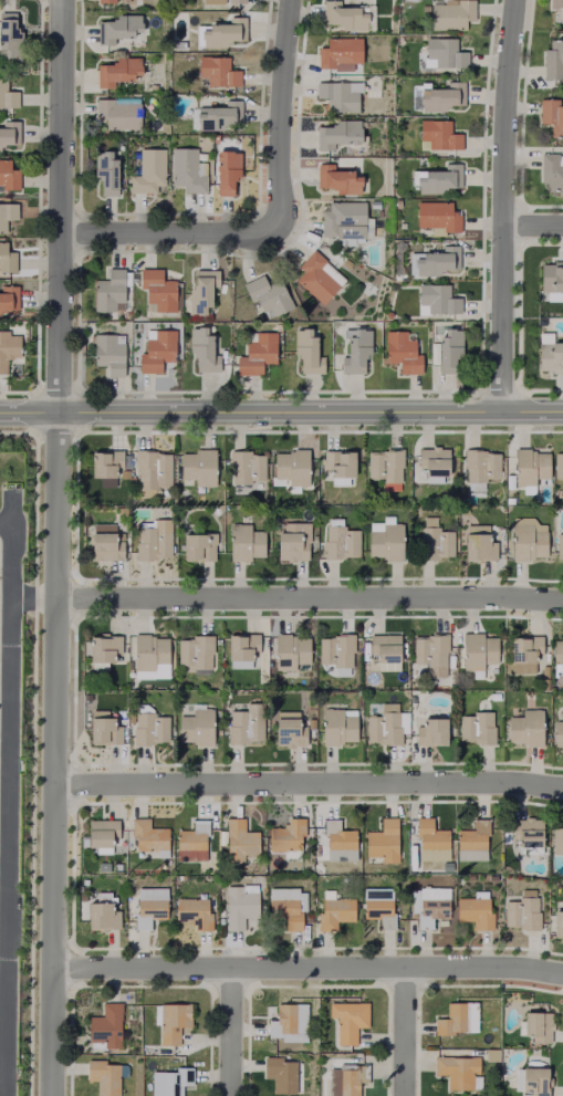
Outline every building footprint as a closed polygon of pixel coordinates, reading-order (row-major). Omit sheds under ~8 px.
[(471,1),(471,23),(461,22),(461,30),(426,30),(427,4),(440,4),(440,0),(471,1)] [(548,9),(548,0),(562,0),(562,22),(556,22),(557,9),(548,9)] [(372,7),(372,28),(362,28),(362,32),(337,31),(337,25),(320,25),(320,1),(336,2),(336,6),(372,7)] [(17,56),(0,55),(0,13),(12,13),(12,32),(17,32),(17,56)] [(146,15),(145,46),(93,46),(94,22),(112,20),(112,15),(146,15)] [(242,18),(242,41),(221,41),(221,49),(197,49),(197,40),(194,40),(194,31),(201,31),(201,25),(226,25),(226,18),(242,18)] [(358,40),(357,64),(350,64),(350,69),(315,69),(315,49),(324,49),(324,39),(358,40)] [(465,52),(465,69),(431,69),(431,59),(423,59),(423,39),(453,40),(453,52),(465,52)] [(546,40),(562,40),(562,77),(561,77),(561,81),(541,81),(541,50),(546,50),(546,40)] [(237,70),(237,87),(204,86),(204,77),(194,77),(194,56),(226,58),(225,70),(237,70)] [(137,59),(138,75),(127,75),(127,83),(111,83),(111,88),(94,88),(94,66),(105,66),(105,63),(111,63),(111,59),(137,59)] [(7,92),(6,78),(0,78),(0,109),(18,108),(17,92),(7,92)] [(462,82),(462,98),(445,98),(444,102),(441,102),(441,106),(410,106),(410,83),(426,83),(426,87),(444,87),(444,82),(462,82)] [(354,84),(354,108),(325,108),(325,95),(312,95),(312,83),(354,84)] [(136,101),(136,126),(101,126),(101,114),(94,114),(95,96),(110,96),(111,101),(136,101)] [(556,102),(562,102),(562,134),(551,134),(551,121),(538,121),(538,98),(556,98),(556,102)] [(228,100),(228,116),(220,116),(220,118),(217,118),(217,124),(190,124),(190,105),(198,105),(198,100),(228,100)] [(331,147),(314,147),(314,118),(356,118),(356,138),(331,138),(331,147)] [(459,129),(459,146),(428,145),(428,137),(418,137),(418,118),(448,118),(448,129),(459,129)] [(2,122),(2,129),(0,129),(0,151),(2,151),(2,146),(19,146),(18,122),(2,122)] [(161,146),(161,181),(153,181),(153,189),(127,189),(127,173),(136,173),(136,146),(161,146)] [(202,159),(202,189),(180,189),(180,181),(170,181),(170,146),(194,146),(194,159),(202,159)] [(114,192),(98,192),(100,175),(94,175),(94,147),(105,147),(105,157),(114,157),(114,192)] [(228,173),(228,191),(213,191),(213,148),(237,148),(236,170),(228,173)] [(556,156),(562,156),(562,187),(546,187),(546,179),(538,179),(538,150),(556,150),(556,156)] [(14,185),(0,185),(0,158),(4,158),(3,168),(14,168),(14,185)] [(458,160),(458,184),(438,184),(438,190),(416,190),(416,182),(407,182),(407,165),(441,165),(442,159),(458,160)] [(356,189),(333,189),(333,184),(314,184),(314,161),(346,161),(346,169),(356,169),(356,189)] [(1,229),(0,229),(0,200),(13,200),(13,216),(1,216),(1,229)] [(362,201),(362,215),(372,215),(371,234),(319,234),(320,207),(327,207),(327,200),(362,201)] [(458,210),(458,228),(442,228),(442,232),(429,232),(429,225),(416,225),(416,200),(448,201),(447,207),(452,207),(452,210),(458,210)] [(447,246),(447,263),(439,262),(439,265),(436,265),(435,271),(413,271),(413,246),(447,246)] [(336,284),(321,302),(295,279),(303,271),(295,263),(311,247),(323,258),(315,265),(336,284)] [(11,264),(0,264),(0,252),(11,252),(11,264)] [(538,259),(562,259),(562,290),(557,290),(557,298),(544,298),(544,288),(536,288),(538,259)] [(121,267),(119,307),(91,307),(91,278),(103,278),(103,265),(121,267)] [(175,276),(174,309),(140,309),(142,285),(136,285),(136,265),(158,265),(158,276),(175,276)] [(213,267),(213,283),(207,283),(207,315),(188,315),(188,267),(213,267)] [(262,273),(265,283),(280,279),(291,307),(274,314),(272,306),(262,310),(258,298),(250,301),(242,281),(262,273)] [(13,306),(0,306),(0,282),(14,282),(13,306)] [(457,294),(457,311),(416,311),(416,283),(447,283),(446,294),(457,294)] [(217,353),(217,369),(189,369),(190,347),(184,347),(184,324),(200,325),(200,332),(209,332),(208,353),(217,353)] [(321,354),(321,370),(298,369),(298,347),(292,347),(292,324),(306,325),(306,328),(314,328),(314,354),(321,354)] [(367,324),(367,349),(364,349),(363,354),(361,354),(361,368),(340,368),(338,352),(341,352),(341,324),(367,324)] [(173,325),(173,337),(168,337),(168,354),(157,354),(156,369),(135,369),(135,349),(140,349),(140,331),(153,331),(153,325),(173,325)] [(459,326),(459,348),(452,348),(452,353),(449,353),(449,359),(434,359),(435,325),(459,326)] [(419,354),(419,370),(396,370),(396,359),(383,359),(383,327),(406,327),(406,338),(413,338),(413,354),(419,354)] [(273,330),(273,361),(260,361),(260,370),(234,370),(234,355),(242,355),(242,328),(273,330)] [(9,373),(0,373),(0,331),(9,331),(9,336),(22,336),(22,358),(9,358),(9,373)] [(119,331),(119,372),(103,372),(103,362),(92,362),(92,331),(119,331)] [(535,337),(562,337),(562,344),(562,371),(548,370),(548,366),(535,365),(535,337)] [(446,447),(445,469),(420,469),(421,459),(417,459),(417,446),(446,447)] [(554,446),(562,446),(562,474),(553,474),(554,446)] [(307,447),(307,484),(298,484),(296,490),(285,490),(285,477),(282,477),(282,482),(271,482),(271,450),(285,450),(285,447),(307,447)] [(122,448),(121,463),(110,463),(108,472),(85,472),(86,448),(122,448)] [(248,448),(248,452),(262,452),(262,477),(248,477),(248,490),(230,490),(230,466),(227,466),(227,448),(248,448)] [(350,448),(350,473),(347,473),(347,483),(324,483),(324,459),(320,459),(321,448),(350,448)] [(548,449),(548,482),(536,482),(536,479),(534,479),(534,492),(517,492),(517,483),(512,483),(512,448),(548,449)] [(212,449),(211,483),(192,483),(192,477),(178,477),(178,449),(212,449)] [(400,449),(400,488),(379,488),(379,474),(365,474),(365,449),(400,449)] [(497,450),(497,477),(482,476),(482,493),(462,493),(462,449),(497,450)] [(167,450),(167,484),(133,483),(133,450),(167,450)] [(392,514),(390,522),(400,522),(399,557),(385,557),(385,554),(366,554),(366,519),(379,519),(379,513),(392,514)] [(168,514),(167,554),(150,554),(150,557),(136,557),(136,521),(149,521),(149,514),(168,514)] [(435,514),(434,524),(437,524),(437,528),(451,528),(450,553),(417,552),(417,523),(420,523),(420,514),(435,514)] [(530,514),(530,529),(543,529),(543,554),(525,554),(525,557),(510,557),(510,520),(520,520),(520,514),(530,514)] [(338,515),(338,528),(356,528),(356,554),(321,553),(321,523),(325,523),(325,515),(338,515)] [(307,519),(307,540),(304,540),(304,556),(272,556),(272,525),(275,525),(275,519),(307,519)] [(262,530),(261,554),(248,554),(248,557),(227,557),(227,522),(248,522),(248,530),(262,530)] [(211,535),(211,559),(197,559),(197,553),(178,553),(178,525),(207,525),(207,535),(211,535)] [(486,526),(486,539),(493,539),(493,559),(465,559),(465,552),(460,552),(460,526),(486,526)] [(116,529),(116,557),(88,557),(90,528),(116,529)] [(554,531),(562,531),(562,556),(554,556),(554,531)] [(494,640),(494,661),(481,660),(481,676),(471,676),(471,667),(459,667),(460,630),(480,631),(479,639),(494,640)] [(257,631),(257,657),(223,657),(223,631),(257,631)] [(305,636),(306,667),(293,667),(293,675),(281,675),(281,668),(270,667),(271,631),(286,631),(285,636),(305,636)] [(117,633),(117,659),(105,659),(105,667),(88,667),(88,657),(83,657),(83,633),(117,633)] [(211,633),(211,666),(190,666),(190,662),(177,662),(177,636),(190,636),(190,633),(211,633)] [(445,633),(445,674),(425,672),(425,660),(410,660),(411,633),(445,633)] [(541,633),(540,655),(533,655),(533,670),(508,670),(507,633),(541,633)] [(348,635),(348,665),(346,665),(346,674),(333,674),(333,661),(316,661),(316,635),(348,635)] [(397,635),(397,658),(371,658),(371,647),(365,647),(366,635),(397,635)] [(551,637),(562,637),(562,659),(550,659),(551,637)] [(166,639),(166,676),(129,675),(131,638),(166,639)] [(154,672),(134,672),(134,680),(168,680),(168,665),(154,665),(154,672)] [(212,709),(211,743),(195,743),(195,739),(176,739),(176,712),(188,712),(188,700),(200,700),(200,709),(212,709)] [(405,709),(405,727),(398,727),(398,742),(384,742),(384,738),(364,738),(365,710),(377,710),(377,700),(394,700),(394,709),(405,709)] [(166,708),(166,738),(146,738),(146,743),(132,742),(132,701),(149,701),(149,708),(166,708)] [(334,739),(334,742),(319,741),(319,707),(353,707),(353,739),(334,739)] [(260,712),(260,738),(244,737),(244,742),(223,742),(223,708),(244,708),(244,712),(260,712)] [(295,709),(295,723),(302,723),(302,743),(271,742),(272,712),(278,712),(278,708),(295,709)] [(492,709),(491,742),(477,742),(477,738),(457,737),(457,712),(471,712),(471,708),(492,709)] [(117,719),(117,739),(87,739),(87,709),(106,709),(106,718),(117,719)] [(541,710),(541,745),(524,745),(524,740),(504,740),(504,713),(518,713),(518,710),(541,710)] [(441,713),(441,741),(411,741),(411,713),(441,713)] [(552,718),(562,718),(562,742),(551,742),(552,718)] [(164,826),(164,848),(132,848),(132,834),(127,834),(128,816),(146,816),(145,825),(164,826)] [(257,832),(256,853),(238,852),(238,860),(222,860),(223,816),(242,816),(241,832),(257,832)] [(354,828),(354,857),(324,857),(325,832),(322,832),(322,816),(336,816),(336,827),(354,828)] [(395,816),(395,860),(377,860),(377,854),(363,854),(363,828),(376,828),(377,816),(395,816)] [(447,828),(446,858),(416,858),(416,835),(413,834),(413,816),(430,816),(430,828),(447,828)] [(115,818),(114,836),(107,836),(107,852),(93,852),(93,843),(81,843),(81,817),(115,818)] [(204,817),(204,858),(175,858),(176,828),(188,828),(188,817),(204,817)] [(487,817),(487,833),(484,833),(484,858),(455,858),(455,828),(470,828),(470,817),(487,817)] [(539,818),(539,852),(520,852),(520,834),(507,834),(508,818),(539,818)] [(306,824),(306,842),(303,842),(303,857),(270,857),(270,834),(288,834),(288,824),(306,824)] [(550,824),(562,824),(562,850),(550,850),(550,824)] [(253,888),(253,916),(241,915),(241,928),(222,928),(222,881),(239,883),(239,887),(253,888)] [(163,885),(161,917),(140,917),(140,925),(131,925),(132,885),(163,885)] [(389,885),(389,926),(376,926),(376,915),(359,915),(361,885),(389,885)] [(446,886),(446,914),(430,914),(429,927),(416,927),(416,885),(446,886)] [(106,889),(106,907),(115,907),(115,922),(82,922),(82,896),(88,896),(88,888),(106,889)] [(484,888),(484,910),(490,910),(490,928),(470,928),(471,919),(452,919),(453,896),(470,896),(470,888),(484,888)] [(307,897),(307,916),(304,916),(304,936),(285,936),(285,921),(270,921),(270,891),(300,891),(300,897),(307,897)] [(535,895),(536,925),(503,923),(504,899),(515,899),(515,895),(535,895)] [(351,896),(351,919),(334,919),(334,929),(315,929),(315,910),(319,910),(319,896),(351,896)] [(557,897),(562,897),(562,930),(550,929),(550,904),(557,904),(557,897)] [(213,915),(213,932),(195,931),(195,922),(175,922),(176,900),(208,900),(208,915),(213,915)] [(365,1000),(365,1025),(354,1025),(353,1041),(333,1041),(333,1000),(365,1000)] [(118,1001),(117,1046),(87,1046),(87,1040),(84,1040),(85,1014),(100,1014),(100,1001),(118,1001)] [(302,1001),(302,1031),(273,1031),(274,1001),(302,1001)] [(475,1001),(475,1030),(451,1030),(434,1032),(434,1015),(444,1015),(445,1001),(475,1001)] [(186,1002),(186,1023),(176,1023),(176,1042),(157,1042),(157,1021),(150,1021),(150,1002),(186,1002)] [(548,1041),(533,1041),(533,1033),(519,1033),(519,1008),(536,1008),(536,1011),(549,1011),(548,1041)] [(452,1051),(452,1056),(476,1056),(476,1073),(471,1073),(471,1087),(446,1087),(446,1073),(431,1073),(431,1055),(438,1055),(438,1051),(452,1051)] [(279,1055),(279,1058),(293,1058),(293,1092),(271,1092),(271,1076),(261,1076),(261,1055),(279,1055)] [(116,1063),(116,1093),(93,1093),(93,1078),(83,1078),(84,1058),(102,1058),(102,1062),(116,1063)] [(178,1083),(178,1095),(147,1095),(147,1068),(173,1068),(174,1064),(188,1064),(188,1083),(178,1083)] [(545,1064),(545,1095),(529,1095),(529,1089),(518,1089),(518,1064),(545,1064)] [(352,1066),(352,1095),(325,1095),(325,1093),(319,1093),(319,1077),(325,1077),(325,1066),(352,1066)]
